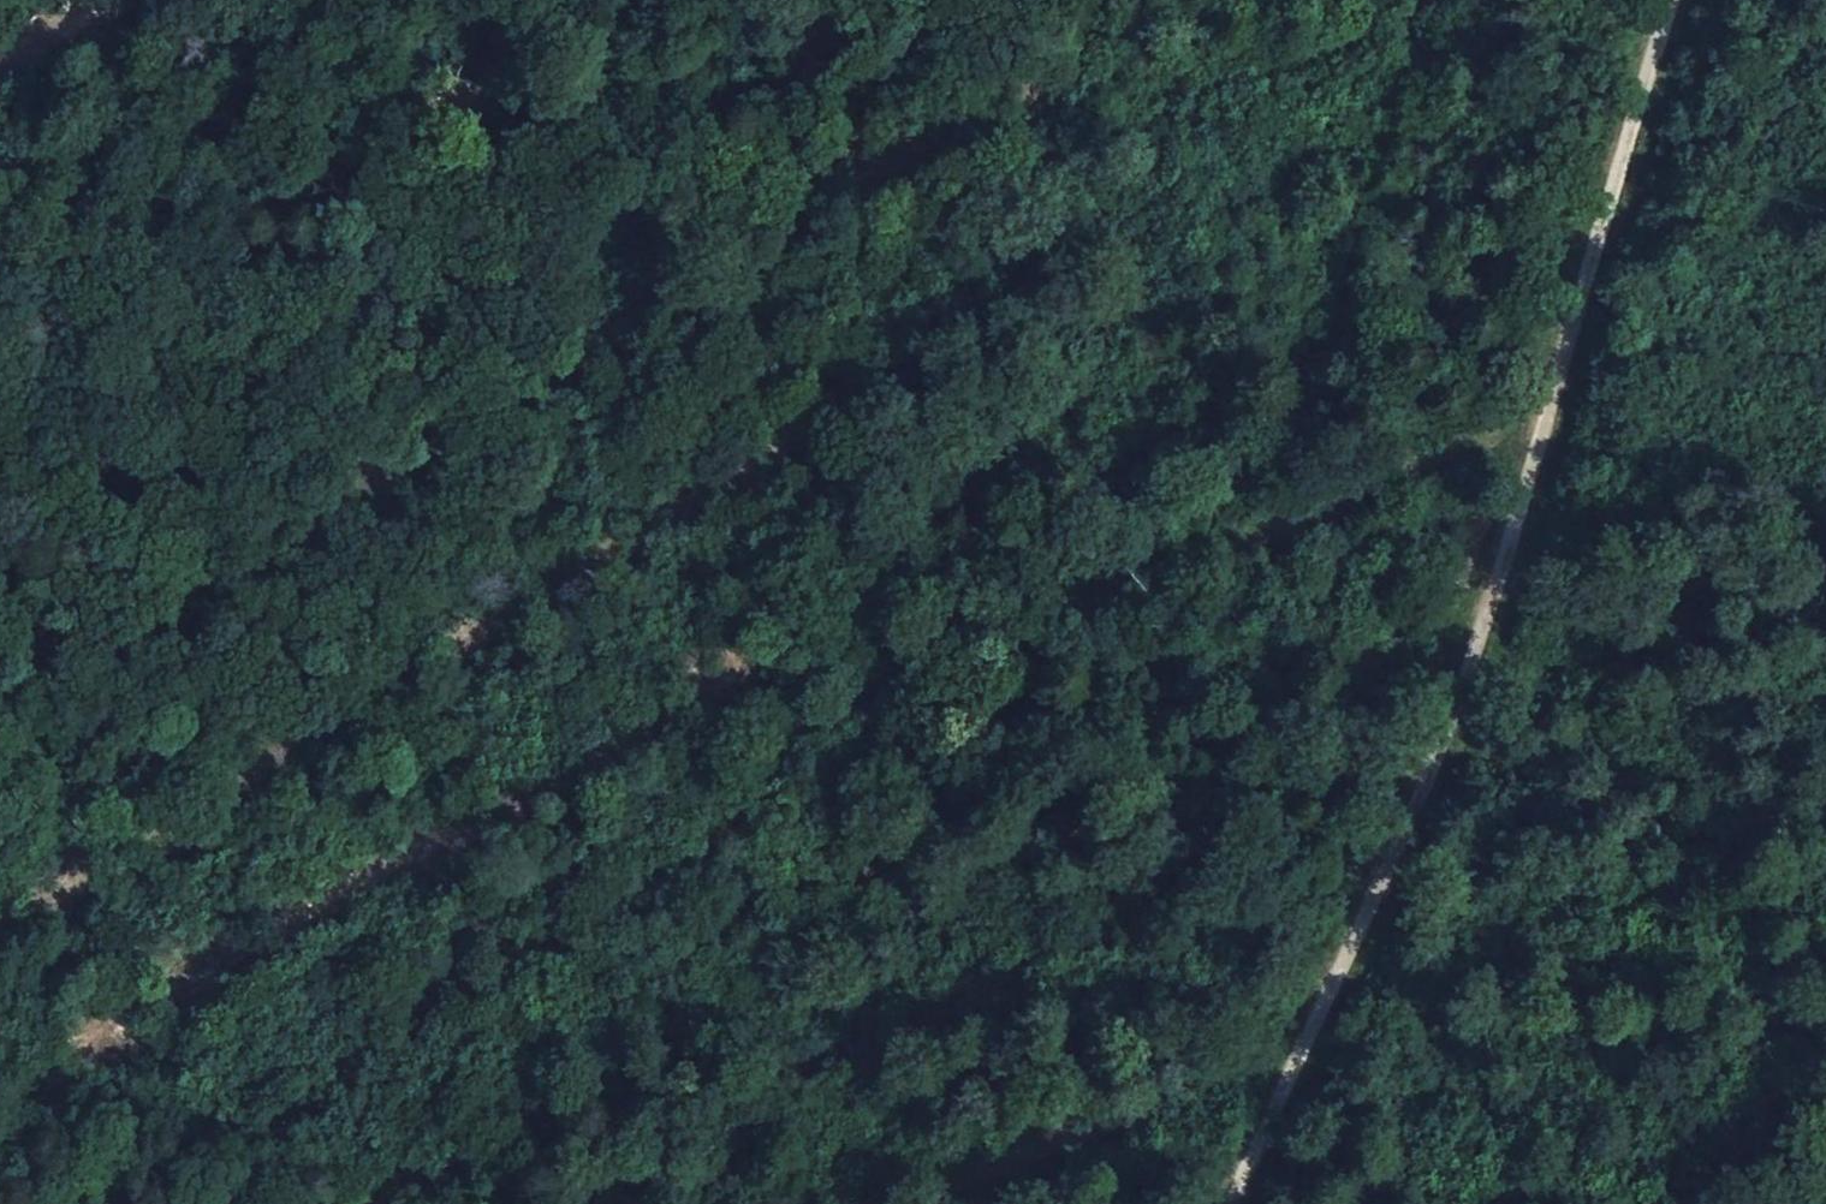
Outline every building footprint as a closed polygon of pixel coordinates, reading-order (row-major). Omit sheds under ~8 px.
[(1368,928),(1381,895),(1366,889),(1353,922),(1368,928)]
